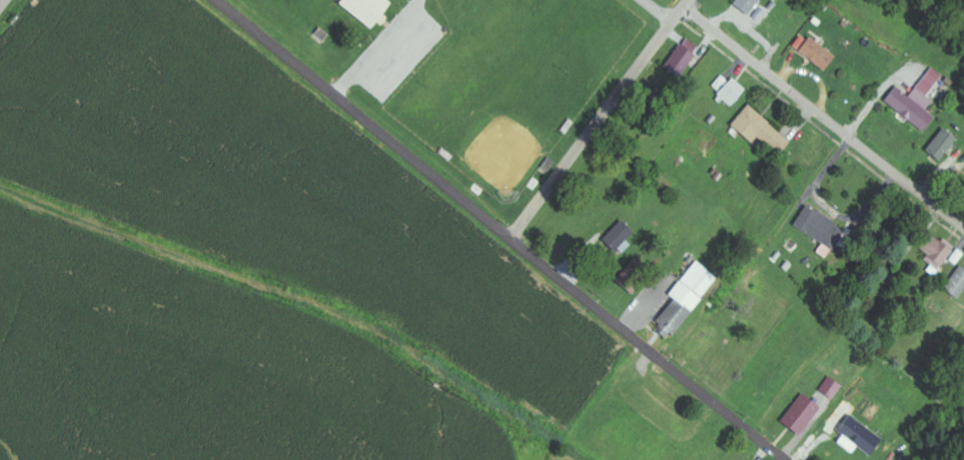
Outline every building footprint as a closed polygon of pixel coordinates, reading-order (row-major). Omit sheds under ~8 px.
[(391,0),(348,0),(345,4),(376,29),(396,4),(391,0)] [(752,15),(763,0),(740,0),(737,5),(752,15)] [(795,47),(829,70),(838,56),(805,34),(795,47)] [(685,77),(702,47),(686,38),(669,68),(685,77)] [(887,102),(927,132),(938,118),(928,111),(935,102),(928,97),(944,77),(933,69),(912,97),(898,86),(887,102)] [(715,87),(722,93),(716,100),(722,104),(725,101),(734,108),(749,89),(735,79),(732,82),(724,75),(715,87)] [(756,143),(762,135),(779,149),(788,137),(751,106),(735,125),(756,143)] [(961,138),(945,127),(929,152),(945,162),(961,138)] [(820,253),(831,259),(847,227),(808,207),(798,227),(826,242),(820,253)] [(638,233),(626,219),(606,238),(618,251),(638,233)] [(673,296),(677,299),(656,328),(674,341),(721,277),(699,261),(673,296)] [(963,298),(963,267),(961,266),(948,291),(963,299),(963,298)] [(822,390),(836,400),(845,386),(831,377),(822,390)] [(804,435),(824,407),(805,393),(785,421),(804,435)] [(887,438),(851,416),(840,433),(877,455),(887,438)] [(862,444),(846,438),(842,446),(858,452),(862,444)]
